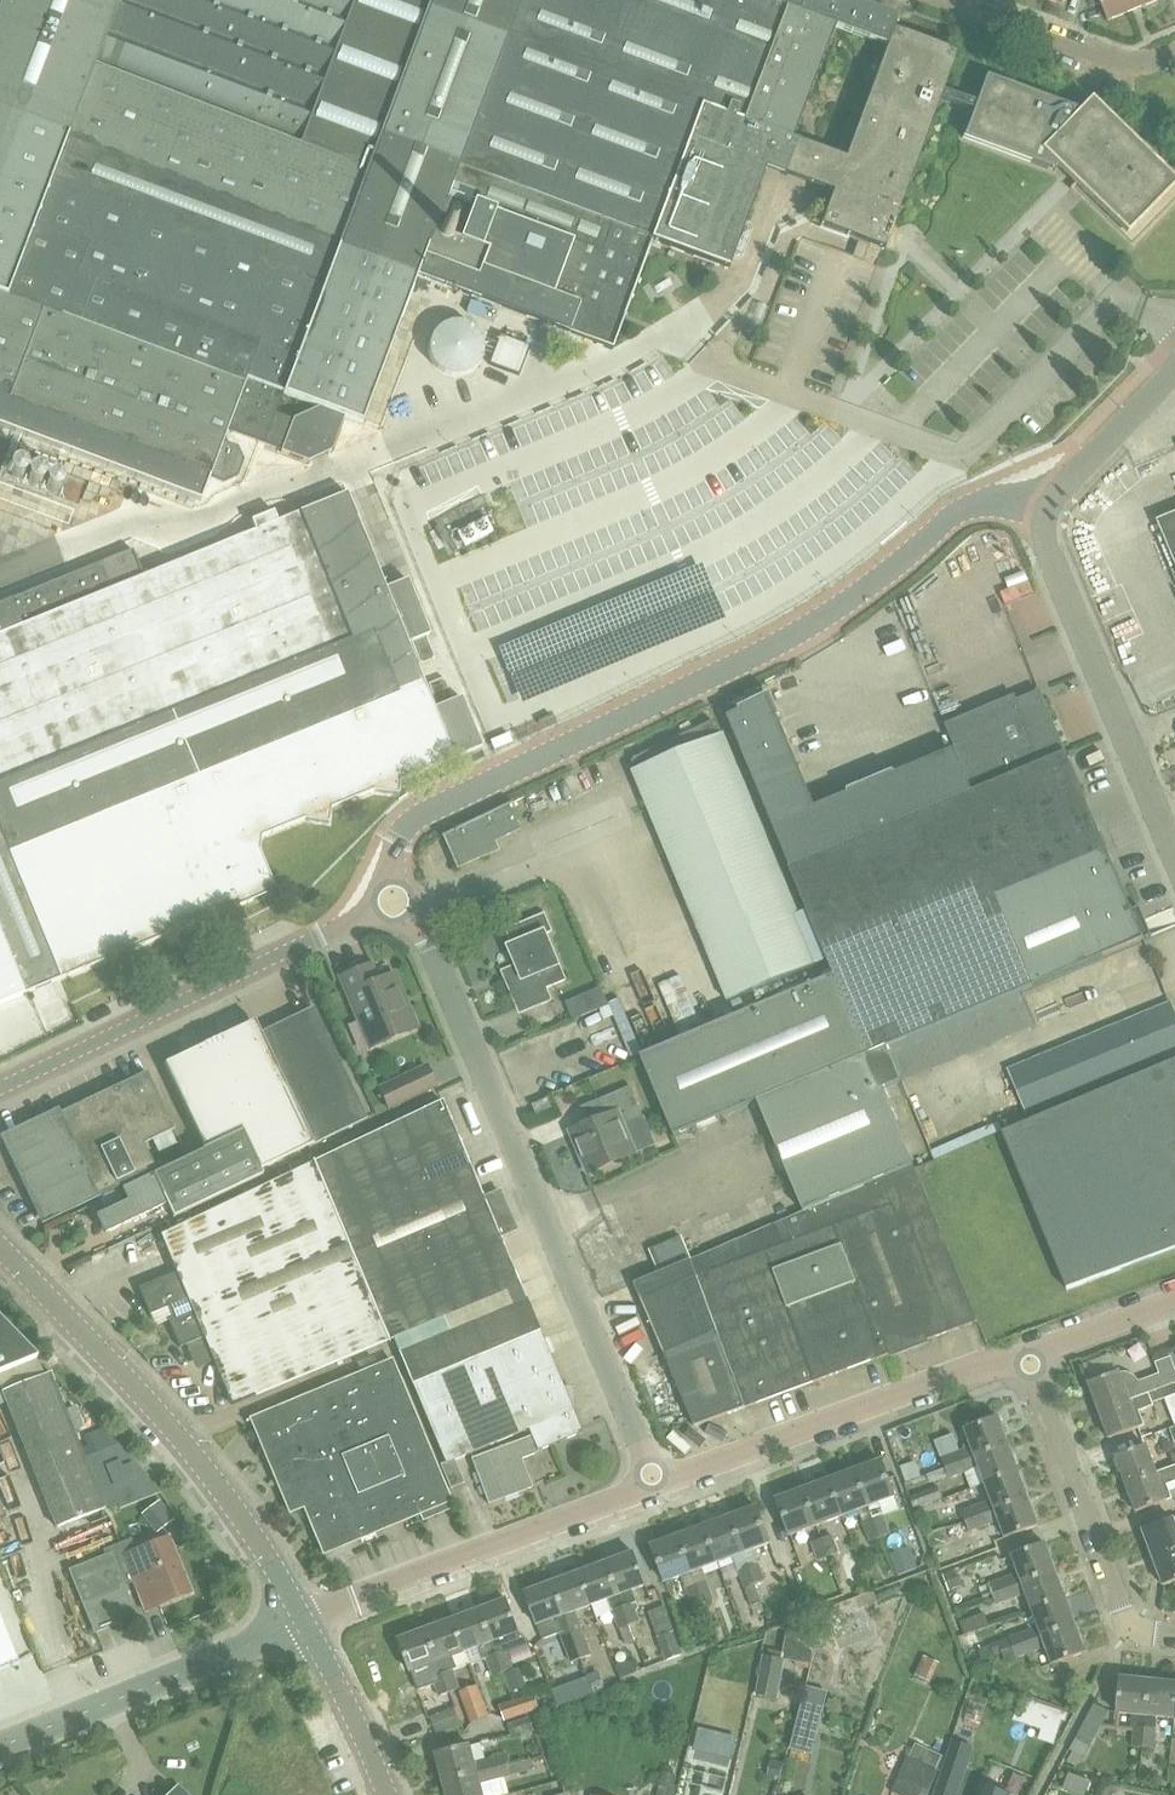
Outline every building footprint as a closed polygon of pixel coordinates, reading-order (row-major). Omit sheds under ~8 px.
[(363,422),(417,275),(612,349),(652,240),(728,268),(766,167),(835,190),(823,225),(884,247),(906,186),(905,185),(937,98),(972,111),(962,138),(1054,171),(1056,166),(1126,234),(1174,184),(1174,182),(1090,99),(1075,114),(1076,110),(985,76),(975,103),(940,90),(952,54),(892,33),(897,17),(853,0),(0,0),(0,425),(201,501),(209,475),(223,480),(236,474),(241,460),(235,448),(222,443),(227,429),(309,457),(333,446),(344,416),(363,422)] [(1114,20),(1164,0),(1106,0),(1114,20)] [(530,346),(500,335),(489,364),(519,376),(530,346)] [(61,977),(61,978),(276,890),(259,850),(261,836),(305,819),(329,822),(331,808),(374,790),(398,794),(400,780),(455,758),(482,747),(462,697),(453,701),(444,678),(428,684),(437,707),(435,708),(409,643),(411,642),(420,665),(435,659),(427,636),(430,634),(408,579),(386,588),(347,493),(278,521),(274,510),(250,520),(255,530),(144,575),(133,550),(0,604),(0,1002),(61,977)] [(25,493),(22,506),(50,513),(53,500),(25,493)] [(1158,519),(1174,560),(1174,512),(1158,519)] [(701,562),(498,647),(521,703),(725,617),(701,562)] [(975,791),(1066,753),(1044,697),(1020,706),(1015,695),(947,723),(975,791)] [(973,792),(955,749),(816,807),(770,697),(728,717),(791,868),(907,820),(973,792)] [(640,767),(634,769),(729,1000),(816,964),(795,914),(800,912),(725,732),(721,734),(715,719),(635,757),(640,767)] [(837,973),(869,1055),(884,1089),(902,1082),(887,1047),(1144,939),(1138,924),(1146,921),(1140,907),(1132,910),(1107,850),(1066,753),(975,791),(973,792),(907,820),(791,868),(837,973)] [(520,829),(508,803),(445,833),(459,864),(487,852),(484,846),(520,829)] [(508,978),(522,1012),(552,999),(547,987),(566,979),(560,965),(561,965),(548,934),(553,932),(546,913),(507,929),(513,945),(511,946),(522,973),(508,978)] [(366,966),(341,976),(370,1047),(417,1027),(394,973),(372,982),(366,966)] [(837,973),(642,1054),(675,1134),(758,1100),(804,1211),(841,1196),(844,1195),(916,1166),(884,1089),(869,1055),(837,973)] [(1174,1052),(1174,1012),(1170,1001),(1009,1068),(1029,1114),(1174,1052)] [(314,1007),(261,1033),(258,1027),(247,1023),(164,1063),(206,1150),(154,1174),(122,1189),(128,1200),(97,1215),(105,1233),(168,1203),(174,1216),(263,1173),(261,1169),(367,1117),(314,1007)] [(1004,1133),(1069,1289),(1174,1249),(1174,1062),(1004,1133)] [(427,1065),(380,1087),(389,1107),(436,1085),(427,1065)] [(143,1144),(174,1129),(146,1071),(25,1130),(7,1139),(46,1220),(155,1167),(143,1144)] [(624,1124),(644,1116),(631,1084),(598,1098),(606,1116),(572,1130),(588,1170),(635,1151),(624,1124)] [(539,1116),(555,1110),(550,1098),(534,1105),(539,1116)] [(315,1161),(334,1205),(352,1248),(482,1194),(442,1100),(315,1161)] [(334,1205),(315,1161),(160,1235),(177,1272),(334,1205)] [(844,1195),(841,1196),(896,1345),(902,1343),(903,1347),(929,1337),(930,1339),(980,1320),(916,1166),(844,1195)] [(483,1198),(482,1194),(352,1248),(389,1339),(519,1284),(499,1236),(509,1232),(513,1222),(500,1191),(483,1198)] [(841,1196),(804,1211),(805,1211),(635,1284),(697,1426),(892,1353),(890,1348),(896,1345),(841,1196)] [(334,1205),(177,1272),(139,1288),(151,1315),(169,1307),(174,1318),(170,1320),(171,1324),(352,1248),(334,1205)] [(389,1339),(352,1248),(171,1324),(181,1347),(205,1337),(234,1405),(389,1339)] [(529,1435),(536,1453),(539,1452),(538,1449),(582,1432),(527,1298),(400,1349),(447,1461),(455,1458),(529,1427),(532,1434),(529,1435)] [(36,1359),(0,1321),(0,1374),(36,1359)] [(1174,1384),(1174,1364),(1172,1356),(1156,1362),(1160,1374),(1139,1381),(1136,1375),(1128,1371),(1122,1373),(1121,1372),(1091,1384),(1101,1411),(1174,1384)] [(362,1372),(348,1378),(375,1442),(387,1437),(399,1465),(430,1452),(392,1360),(362,1372)] [(77,1439),(51,1375),(50,1372),(49,1373),(3,1391),(58,1527),(104,1509),(89,1470),(77,1439)] [(375,1442),(348,1378),(251,1418),(267,1459),(273,1456),(294,1509),(303,1505),(303,1504),(353,1484),(341,1456),(375,1442)] [(1101,1411),(1111,1439),(1147,1426),(1142,1411),(1156,1406),(1155,1402),(1174,1395),(1174,1384),(1101,1411)] [(946,1467),(1010,1444),(1000,1417),(967,1429),(973,1447),(943,1458),(946,1467)] [(117,1444),(103,1429),(77,1439),(89,1470),(102,1464),(120,1508),(159,1493),(134,1463),(117,1444)] [(536,1453),(529,1435),(473,1457),(490,1501),(531,1485),(521,1459),(536,1453)] [(387,1437),(375,1442),(341,1456),(353,1484),(303,1504),(303,1505),(323,1553),(451,1501),(430,1452),(399,1465),(387,1437)] [(1020,1471),(1010,1444),(946,1467),(950,1477),(980,1466),(987,1483),(1020,1471)] [(1158,1473),(1158,1472),(1149,1446),(1118,1457),(1128,1484),(1158,1473)] [(455,1458),(447,1461),(447,1462),(441,1464),(450,1488),(465,1482),(455,1458)] [(883,1460),(857,1470),(870,1507),(897,1497),(883,1460)] [(1128,1484),(1138,1511),(1169,1500),(1163,1485),(1174,1481),(1174,1466),(1158,1472),(1158,1473),(1128,1484)] [(870,1507),(857,1470),(830,1480),(844,1517),(870,1507)] [(1020,1471),(987,1483),(993,1500),(963,1511),(966,1521),(986,1515),(997,1511),(1030,1498),(1020,1471)] [(830,1480),(804,1489),(818,1526),(844,1517),(830,1480)] [(915,1510),(943,1499),(938,1485),(910,1496),(915,1510)] [(818,1526),(804,1489),(778,1499),(791,1536),(818,1526)] [(1040,1526),(1030,1498),(997,1511),(1007,1538),(1040,1526)] [(758,1507),(731,1517),(763,1602),(763,1603),(774,1598),(767,1580),(760,1562),(755,1549),(771,1544),(758,1507)] [(989,1524),(986,1515),(966,1521),(970,1531),(989,1524)] [(731,1517),(705,1527),(718,1563),(734,1557),(738,1571),(746,1588),(747,1588),(753,1606),(763,1602),(731,1517)] [(886,1517),(875,1520),(882,1538),(892,1534),(886,1517)] [(1144,1529),(1155,1557),(1174,1550),(1174,1518),(1144,1529)] [(882,1538),(875,1520),(865,1524),(871,1543),(882,1538)] [(718,1563),(705,1527),(679,1536),(704,1604),(716,1600),(704,1568),(718,1563)] [(834,1535),(823,1539),(830,1557),(841,1553),(834,1535)] [(704,1604),(679,1536),(653,1546),(666,1582),(683,1576),(694,1607),(704,1604)] [(192,1592),(169,1537),(123,1556),(146,1611),(192,1592)] [(830,1557),(823,1539),(813,1543),(819,1560),(830,1557)] [(994,1594),(1056,1571),(1046,1543),(1015,1555),(1021,1572),(990,1583),(994,1594)] [(1155,1557),(1165,1585),(1174,1581),(1174,1550),(1155,1557)] [(619,1595),(636,1639),(645,1636),(641,1622),(641,1621),(635,1603),(638,1601),(634,1589),(646,1585),(635,1552),(608,1562),(619,1595)] [(122,1585),(111,1557),(112,1557),(111,1554),(70,1570),(95,1631),(135,1615),(123,1584),(122,1585)] [(608,1562),(581,1572),(592,1605),(609,1598),(613,1611),(621,1629),(626,1643),(636,1639),(619,1595),(608,1562)] [(1056,1571),(994,1594),(998,1604),(1029,1594),(1035,1610),(1067,1598),(1056,1571)] [(581,1572),(554,1582),(581,1658),(591,1654),(575,1611),(592,1605),(581,1572)] [(581,1658),(554,1582),(527,1592),(544,1638),(561,1632),(572,1662),(581,1658)] [(1067,1598),(1035,1610),(1041,1626),(1010,1637),(1014,1648),(1045,1637),(1077,1625),(1067,1598)] [(508,1599),(480,1609),(504,1672),(515,1668),(509,1651),(529,1643),(520,1632),(508,1599)] [(480,1609),(453,1620),(465,1652),(479,1647),(483,1659),(486,1657),(493,1676),(504,1672),(480,1609)] [(966,1634),(990,1625),(986,1613),(962,1622),(966,1634)] [(17,1663),(0,1619),(0,1669),(17,1663)] [(465,1652),(453,1620),(426,1630),(438,1662),(450,1692),(462,1688),(455,1669),(458,1668),(454,1656),(465,1652)] [(1087,1652),(1077,1625),(1045,1637),(1014,1648),(1017,1658),(1049,1646),(1055,1664),(1087,1652)] [(438,1662),(426,1630),(399,1640),(411,1673),(425,1667),(429,1679),(433,1677),(440,1696),(450,1692),(438,1662)] [(675,1632),(658,1638),(662,1649),(643,1656),(648,1668),(667,1661),(683,1654),(675,1632)] [(931,1648),(927,1657),(925,1656),(917,1675),(932,1682),(941,1663),(939,1663),(944,1654),(931,1648)] [(785,1662),(765,1658),(759,1696),(778,1700),(785,1662)] [(1147,1716),(1150,1681),(1122,1678),(1118,1713),(1133,1714),(1131,1727),(1134,1727),(1133,1747),(1146,1747),(1148,1728),(1149,1716),(1147,1716)] [(1150,1681),(1147,1716),(1149,1716),(1148,1728),(1146,1747),(1155,1748),(1157,1717),(1174,1718),(1174,1684),(1150,1681)] [(472,1723),(491,1717),(479,1685),(460,1692),(472,1723)] [(515,1700),(520,1716),(536,1711),(530,1695),(515,1700)] [(520,1716),(515,1700),(500,1705),(505,1722),(520,1716)] [(1080,1768),(1087,1753),(1110,1711),(1095,1703),(1069,1750),(1070,1750),(1073,1752),(1068,1762),(1080,1768)] [(459,1706),(456,1707),(432,1717),(438,1734),(465,1724),(459,1706)] [(515,1737),(536,1731),(531,1717),(510,1724),(515,1737)] [(954,1742),(938,1788),(957,1794),(972,1748),(954,1742)] [(510,1765),(509,1763),(507,1754),(487,1759),(476,1762),(472,1745),(438,1754),(446,1782),(510,1765)] [(918,1761),(909,1756),(893,1792),(899,1794),(928,1794),(939,1770),(944,1760),(923,1750),(918,1761)] [(509,1763),(510,1765),(446,1782),(449,1794),(485,1794),(482,1784),(512,1775),(534,1769),(531,1759),(509,1763)] [(985,1786),(982,1794),(1007,1794),(985,1786)] [(177,1787),(169,1794),(186,1794),(177,1787)]
